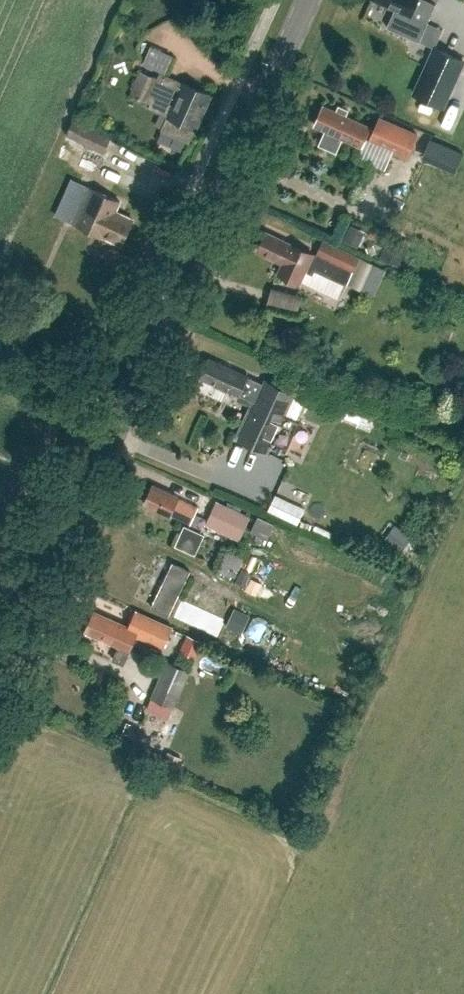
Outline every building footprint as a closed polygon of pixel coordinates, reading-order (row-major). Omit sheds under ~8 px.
[(396,8),(388,26),(420,41),(429,22),(429,21),(436,5),(427,2),(424,0),(379,0),(396,8)] [(160,72),(168,53),(144,43),(136,61),(160,72)] [(463,60),(435,47),(414,93),(444,106),(463,60)] [(162,80),(140,70),(130,95),(151,104),(150,107),(168,115),(161,130),(189,142),(196,128),(211,95),(183,82),(183,83),(164,74),(162,80)] [(338,112),(323,106),(315,125),(326,130),(321,141),(323,146),(333,151),(338,149),(343,137),(362,145),(365,139),(407,158),(418,134),(380,117),(375,129),(352,119),(352,118),(347,116),(349,110),(340,106),(338,112)] [(104,153),(111,137),(84,125),(77,141),(104,153)] [(457,168),(463,154),(430,139),(424,154),(457,168)] [(120,201),(93,189),(92,192),(86,189),(73,218),(78,221),(77,224),(122,245),(134,219),(115,211),(120,201)] [(358,247),(365,231),(351,225),(344,240),(358,247)] [(316,256),(267,233),(259,250),(284,262),(279,273),(300,283),(306,270),(313,273),(315,269),(347,284),(348,282),(360,257),(324,240),(316,256)] [(388,237),(380,258),(399,266),(408,244),(388,237)] [(360,257),(348,282),(361,288),(373,263),(360,257)] [(263,288),(261,304),(293,307),(295,291),(263,288)] [(265,384),(257,380),(210,358),(201,377),(257,402),(240,439),(267,451),(293,393),(266,381),(265,384)] [(361,422),(365,413),(346,405),(342,415),(361,422)] [(191,523),(198,507),(178,498),(179,497),(153,485),(145,502),(171,514),(191,523)] [(270,492),(262,509),(293,523),(300,507),(270,492)] [(216,501),(206,523),(240,538),(250,516),(216,501)] [(258,515),(251,531),(268,539),(275,523),(258,515)] [(195,555),(205,534),(184,525),(175,545),(195,555)] [(416,541),(404,532),(394,544),(406,553),(416,541)] [(173,562),(152,607),(169,615),(190,570),(173,562)] [(242,633),(250,615),(234,608),(226,626),(242,633)] [(173,628),(136,611),(128,628),(121,624),(122,624),(94,611),(86,630),(119,645),(113,659),(124,664),(137,635),(164,647),(173,628)] [(196,658),(203,642),(188,635),(180,651),(196,658)] [(151,697),(174,707),(190,670),(168,660),(151,697)] [(162,769),(172,773),(178,757),(168,753),(162,769)]
